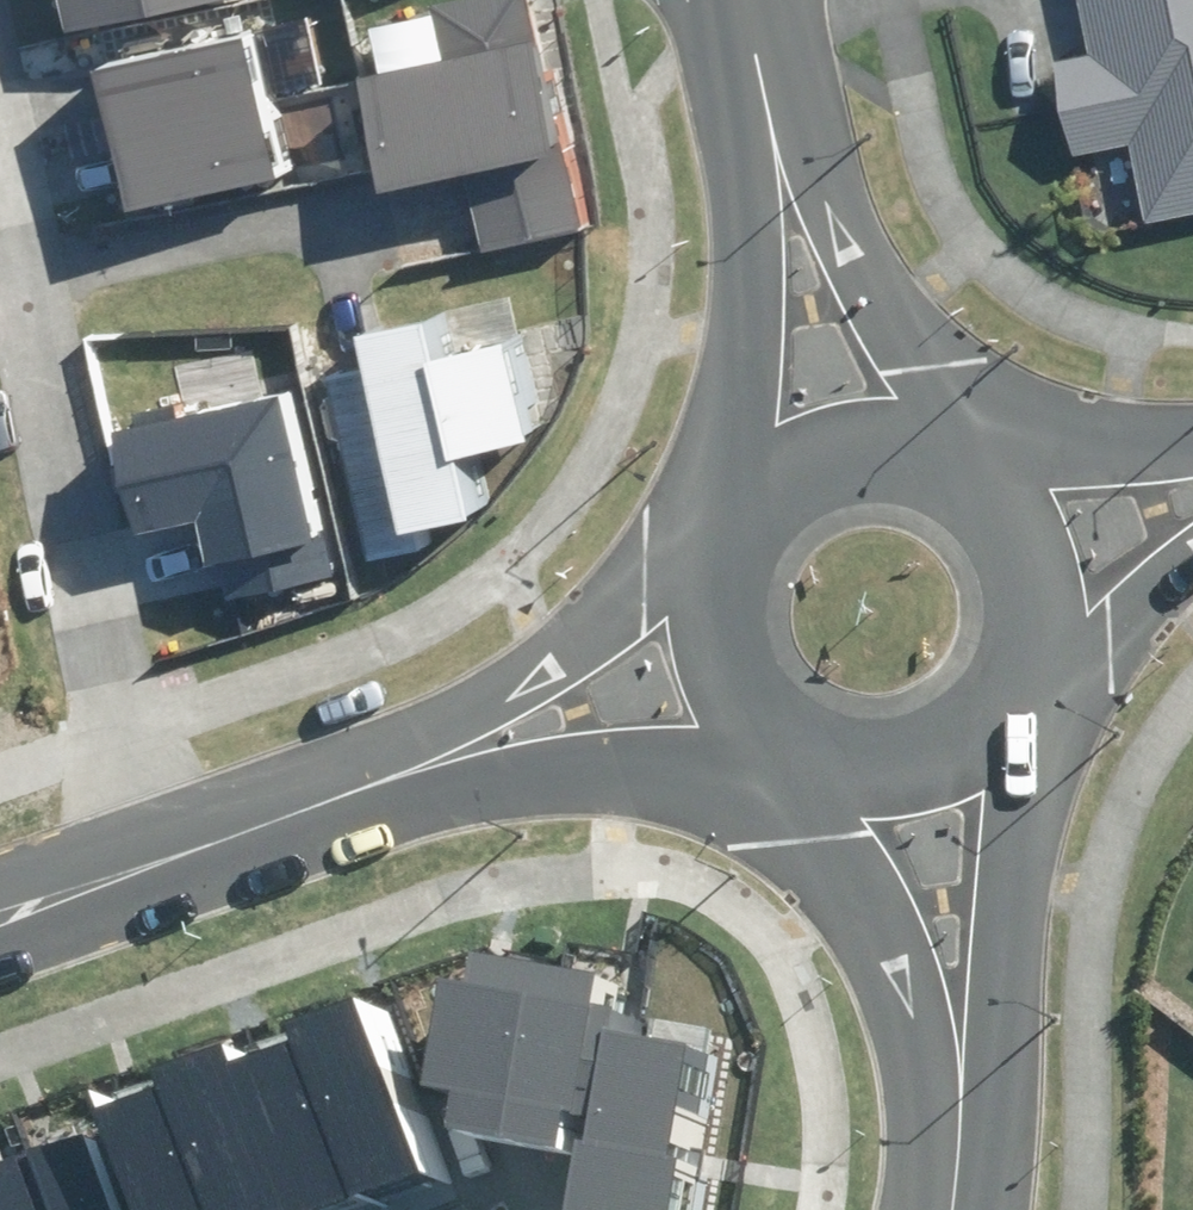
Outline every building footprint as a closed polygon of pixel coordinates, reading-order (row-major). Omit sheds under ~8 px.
[(50,39),(249,0),(42,0),(50,39)] [(461,249),(581,219),(527,0),(448,0),(425,6),(433,35),(357,54),(389,184),(441,171),(461,249)] [(1094,70),(1021,86),(1046,193),(1142,171),(1155,228),(1192,219),(1192,0),(1079,0),(1094,70)] [(103,191),(110,220),(308,174),(299,137),(331,130),(317,69),(285,76),(273,25),(103,64),(109,89),(72,98),(94,193),(103,191)] [(413,259),(279,291),(347,579),(433,558),(429,539),(491,524),(477,465),(530,453),(498,318),(457,327),(451,303),(425,309),(413,259)] [(194,524),(204,568),(216,565),(225,601),(327,578),(284,395),(110,435),(134,538),(194,524)] [(598,1209),(709,1209),(724,1041),(627,1032),(632,975),(494,963),(479,1138),(604,1149),(598,1209)] [(131,1109),(169,1209),(373,1209),(470,1173),(406,1005),(131,1109)] [(0,1177),(0,1209),(154,1209),(129,1134),(0,1177)]
